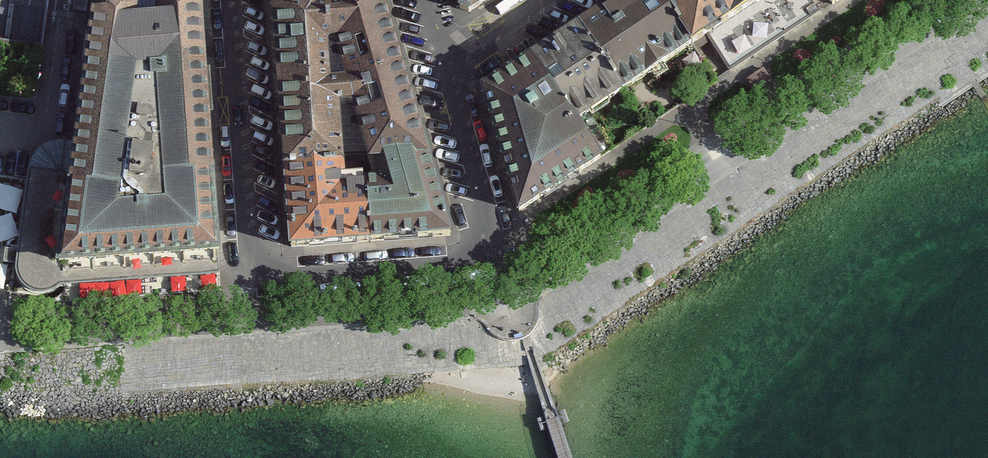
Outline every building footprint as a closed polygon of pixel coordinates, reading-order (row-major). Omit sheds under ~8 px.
[(220,275),(216,190),(199,0),(93,0),(72,145),(52,286),(220,275)] [(274,39),(280,125),(286,204),(290,246),(450,235),(428,163),(402,76),(379,0),(338,0),(341,10),(316,11),(315,0),(271,0),(274,39)] [(460,8),(469,12),(487,0),(458,0),(460,8)] [(663,0),(620,0),(579,27),(621,90),(692,44),(663,0)] [(692,44),(706,35),(730,70),(820,10),(813,0),(663,0),(692,44)] [(621,90),(579,27),(532,58),(576,122),(600,157),(614,150),(589,113),(621,90)] [(520,211),(600,157),(576,122),(532,58),(484,90),(520,211)] [(763,69),(747,79),(754,90),(770,80),(763,69)] [(443,95),(417,86),(427,117),(451,124),(443,95)] [(52,286),(72,145),(50,146),(35,159),(31,180),(20,275),(26,289),(41,293),(52,286)] [(27,185),(0,181),(0,237),(19,239),(27,185)]
